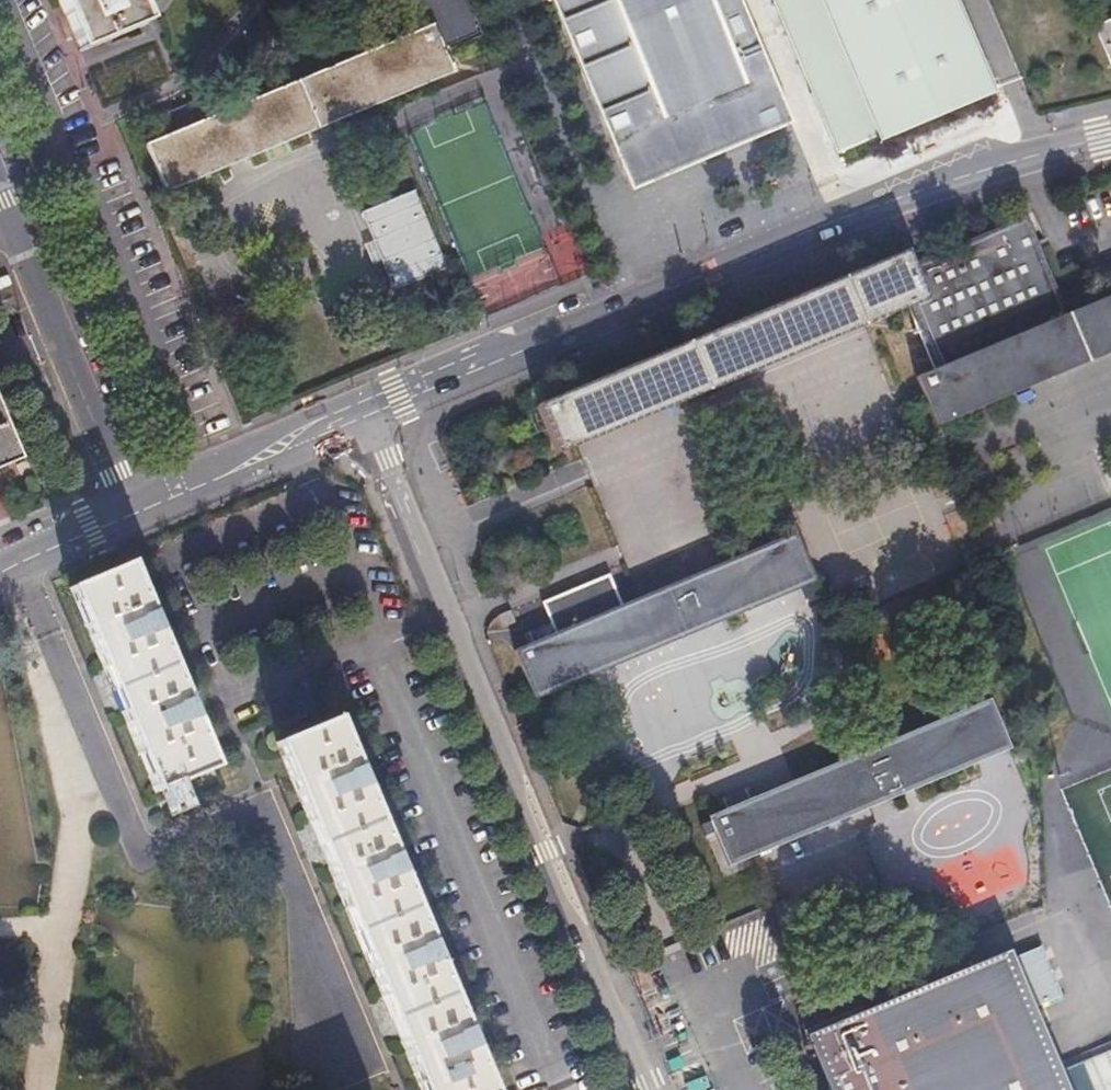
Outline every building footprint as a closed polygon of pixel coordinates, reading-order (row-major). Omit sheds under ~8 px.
[(75,40),(81,54),(146,27),(135,0),(59,0),(75,40)] [(417,38),(143,151),(164,202),(329,134),(382,112),(385,111),(454,82),(442,55),(480,39),(464,0),(402,0),(417,38)] [(631,188),(792,123),(742,0),(554,0),(631,188)] [(824,109),(841,151),(989,89),(951,0),(778,0),(824,109)] [(1088,26),(1106,67),(1110,65),(1110,16),(1088,26)] [(446,269),(416,194),(361,216),(392,291),(446,269)] [(905,306),(933,371),(1071,314),(1028,212),(912,260),(927,297),(905,306)] [(912,260),(906,247),(685,340),(660,351),(537,402),(558,452),(573,446),(905,306),(927,297),(912,260)] [(1071,314),(933,371),(915,379),(936,427),(1110,353),(1110,297),(1071,314)] [(685,340),(676,321),(645,333),(651,349),(658,346),(660,351),(685,340)] [(13,466),(0,436),(0,472),(13,466)] [(822,580),(800,528),(635,597),(557,630),(517,647),(539,699),(822,580)] [(114,663),(168,792),(228,767),(143,561),(82,585),(114,663)] [(969,697),(690,813),(711,862),(871,796),(883,791),(894,786),(960,759),(989,746),(969,697)] [(436,1089),(507,1089),(350,717),(291,743),(436,1089)] [(975,859),(1000,851),(991,825),(911,852),(917,869),(972,851),(975,859)] [(1017,941),(985,954),(1006,1004),(1038,991),(1017,941)] [(782,1038),(804,1089),(1042,1089),(1006,1004),(985,954),(850,1010),(782,1038)]
